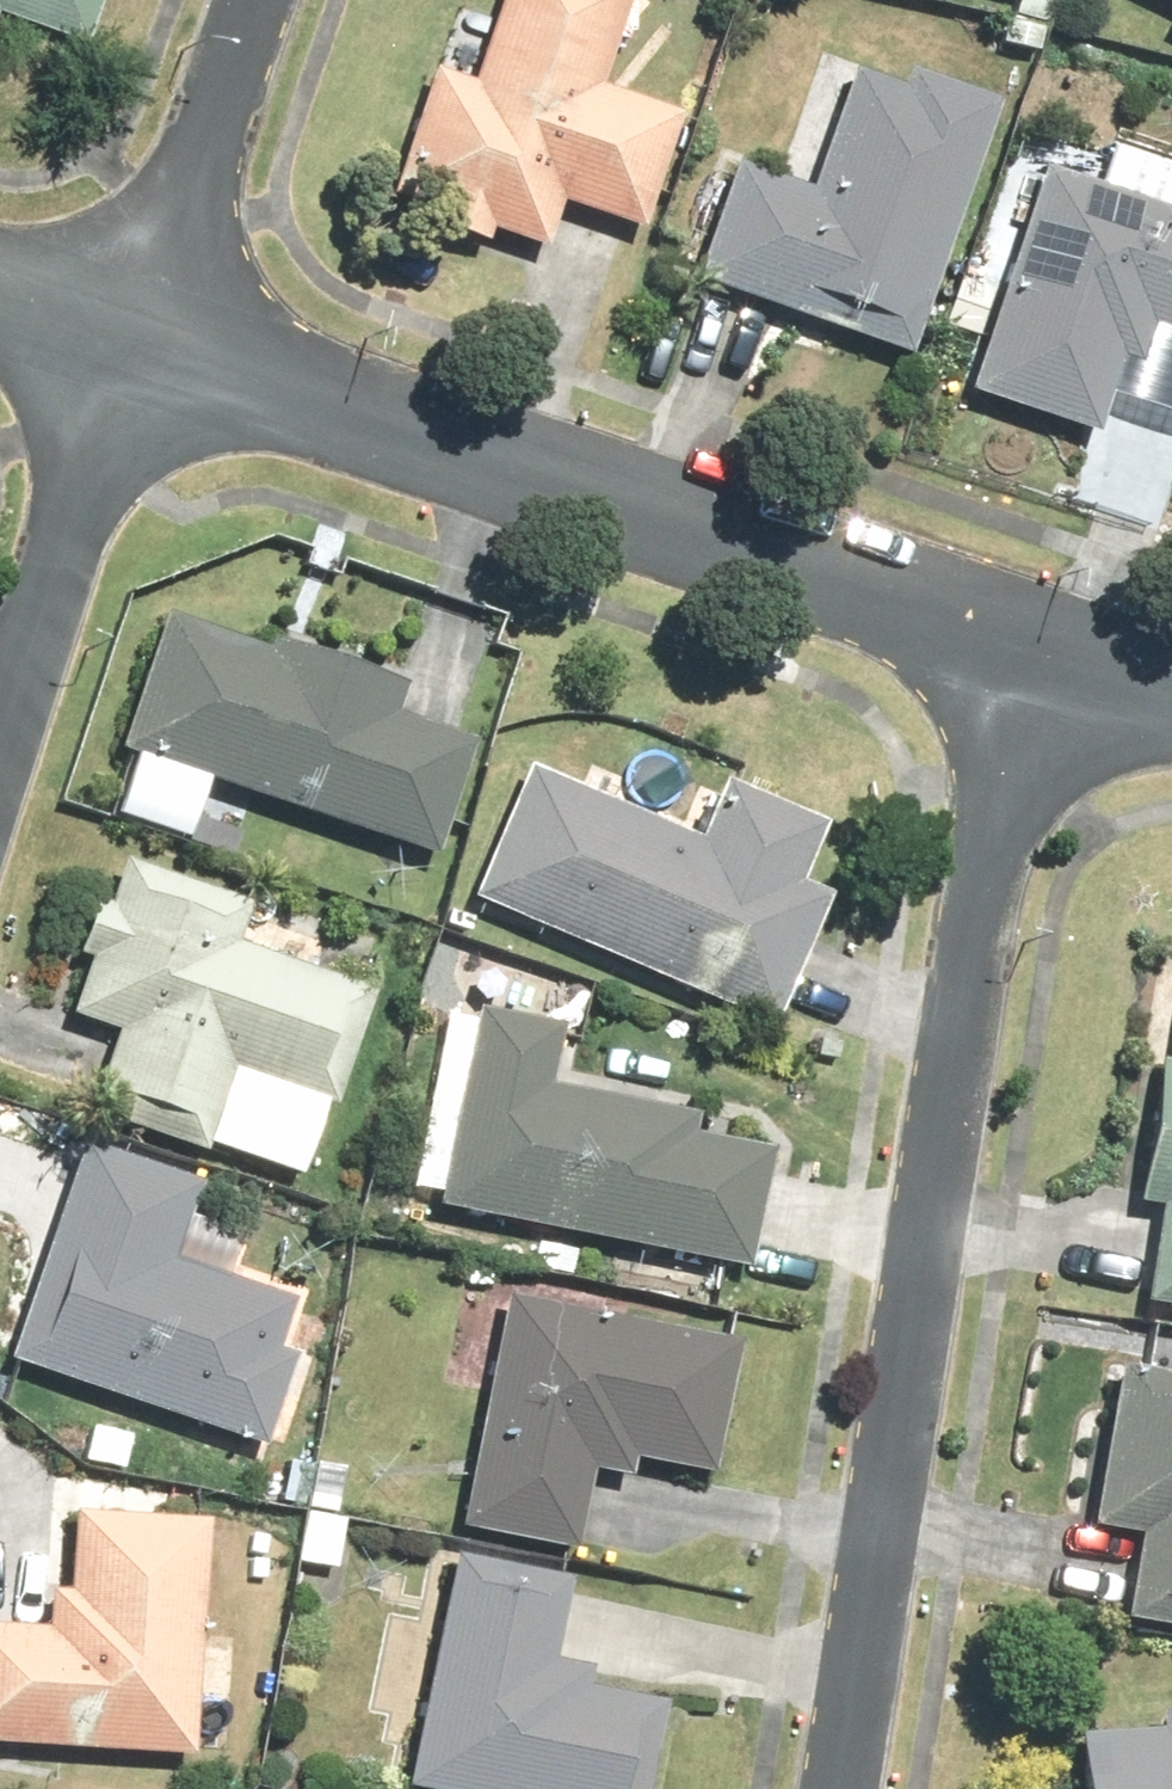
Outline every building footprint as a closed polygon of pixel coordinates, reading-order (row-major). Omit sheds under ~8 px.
[(61,32),(71,0),(0,0),(0,12),(61,32)] [(453,72),(411,60),(367,213),(468,242),(474,222),(520,236),(530,200),(625,227),(659,107),(587,87),(612,0),(473,0),(453,72)] [(1145,15),(1171,28),(1171,0),(1153,0),(1145,15)] [(852,331),(894,347),(988,93),(841,39),(790,177),(705,145),(656,278),(846,348),(852,331)] [(1021,156),(939,390),(1084,441),(1125,328),(1171,345),(1171,173),(1097,146),(1086,179),(1021,156)] [(133,640),(104,747),(414,840),(446,732),(370,709),(380,678),(185,620),(176,653),(133,640)] [(573,756),(561,786),(505,763),(454,887),(755,1010),(795,913),(773,904),(809,816),(706,773),(681,835),(637,817),(649,788),(573,756)] [(350,988),(221,938),(235,902),(105,851),(88,894),(67,886),(43,947),(63,954),(40,1013),(86,1030),(62,1092),(277,1176),(350,988)] [(1159,1052),(1131,1048),(1109,1198),(1137,1202),(1124,1289),(1171,1296),(1171,960),(1159,1052)] [(424,999),(393,1199),(728,1250),(744,1141),(668,1129),(672,1105),(525,1082),(535,1016),(424,999)] [(56,1140),(0,1304),(0,1351),(244,1434),(273,1349),(251,1341),(267,1294),(147,1253),(172,1180),(56,1140)] [(713,1335),(481,1291),(437,1525),(545,1546),(562,1459),(604,1467),(607,1451),(688,1466),(713,1335)] [(1091,1360),(1071,1524),(1118,1530),(1109,1606),(1171,1614),(1171,1370),(1091,1360)] [(328,1457),(293,1453),(280,1558),(316,1562),(328,1457)] [(180,1627),(188,1514),(54,1505),(49,1579),(30,1578),(28,1622),(0,1620),(0,1740),(172,1752),(173,1734),(206,1736),(213,1629),(180,1627)] [(430,1555),(381,1784),(406,1788),(615,1788),(634,1697),(532,1675),(552,1581),(430,1555)] [(1048,1788),(1171,1788),(1171,1708),(1149,1709),(1150,1729),(1045,1734),(1048,1788)]
